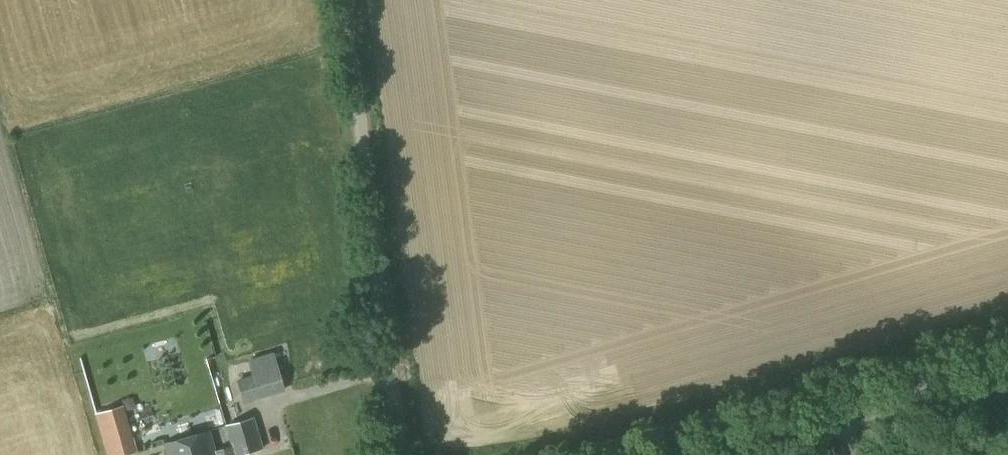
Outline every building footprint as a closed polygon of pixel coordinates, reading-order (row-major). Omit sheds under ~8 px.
[(244,403),(283,392),(272,353),(248,360),(252,376),(237,380),(244,403)] [(112,383),(89,389),(96,413),(94,414),(106,454),(127,454),(135,453),(118,394),(115,395),(112,383)] [(191,454),(238,454),(261,449),(252,419),(223,427),(229,447),(215,451),(209,431),(186,438),(191,454)] [(186,438),(163,445),(166,454),(191,454),(186,438)] [(982,447),(953,454),(985,454),(982,447)]
